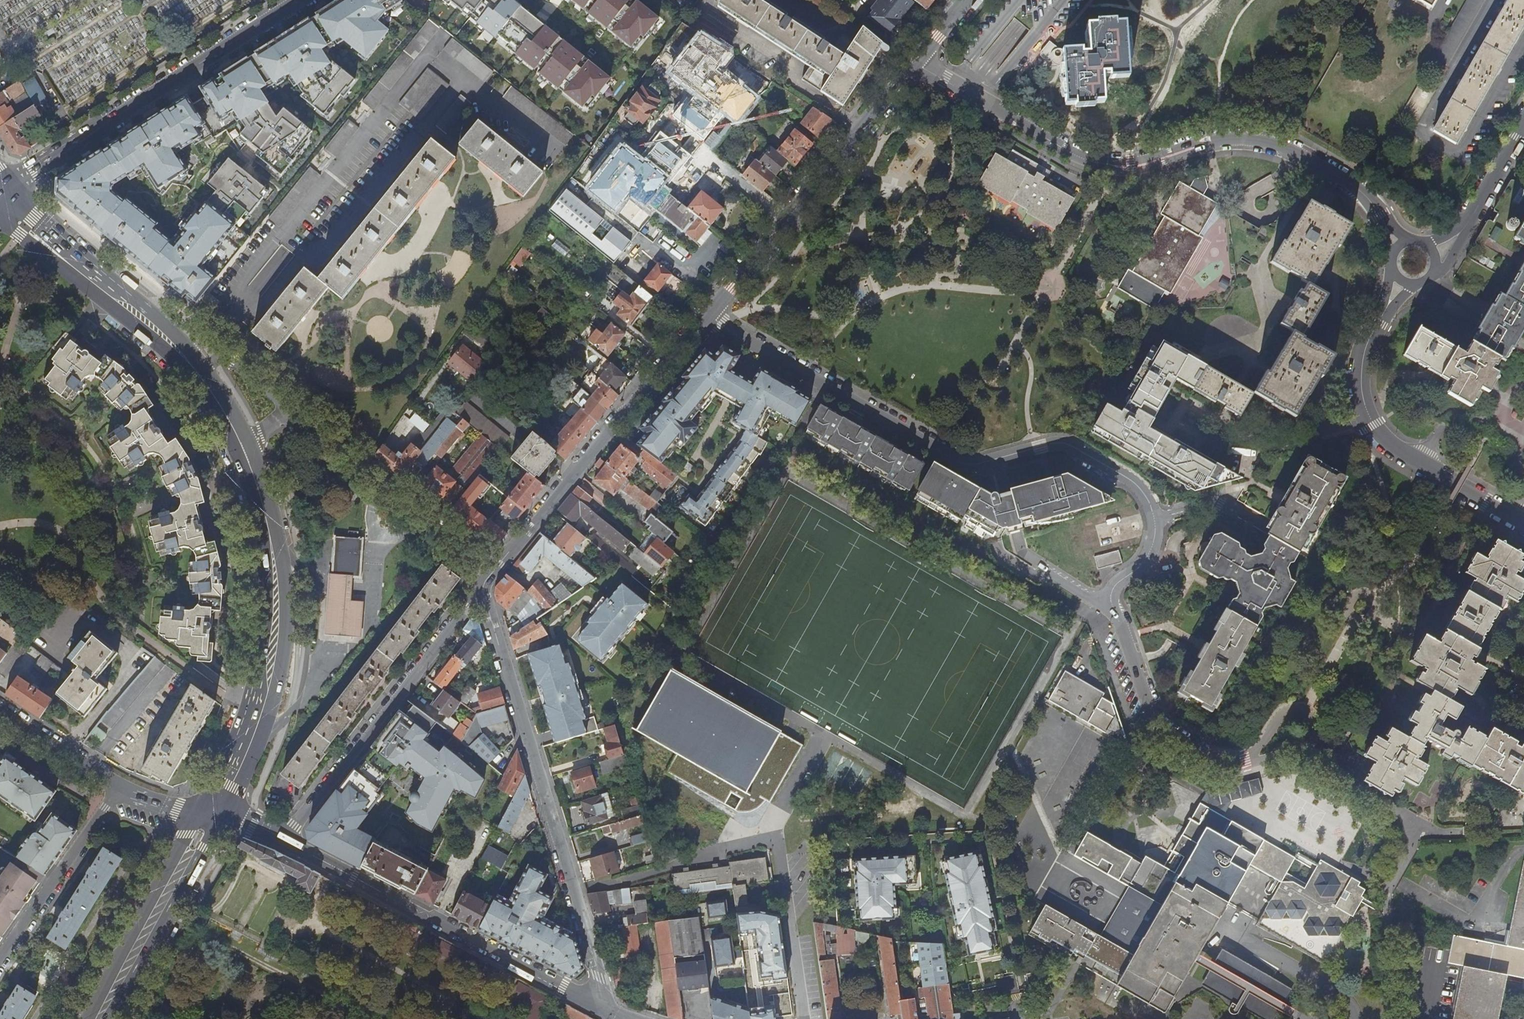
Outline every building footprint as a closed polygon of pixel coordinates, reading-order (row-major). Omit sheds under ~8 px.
[(310,18),(328,46),(343,36),(357,48),(356,50),(369,59),(374,52),(377,54),(391,32),(379,24),(387,13),(403,2),(402,0),(338,0),(310,18)] [(494,41),(521,6),(513,0),(444,0),(494,41)] [(630,47),(656,15),(637,0),(572,0),(630,47)] [(850,42),(842,36),(833,49),(758,0),(719,0),(712,10),(805,70),(797,83),(815,94),(850,42)] [(870,17),(895,38),(898,34),(893,30),(903,18),(902,17),(902,15),(901,14),(902,12),(905,14),(915,2),(913,0),(881,0),(877,6),(878,7),(870,17)] [(934,0),(916,0),(927,9),(935,0),(934,0)] [(1523,27),(1523,0),(1510,0),(1434,132),(1456,145),(1523,27)] [(1434,60),(1445,66),(1484,0),(1468,0),(1434,60)] [(687,26),(720,48),(725,37),(692,17),(687,26)] [(286,33),(256,52),(277,83),(293,73),(307,94),(314,98),(311,102),(330,114),(349,83),(352,85),(358,75),(332,59),(329,61),(321,50),(328,46),(310,18),(286,33)] [(364,103),(374,111),(441,28),(432,19),(364,103)] [(1099,75),(1107,74),(1107,79),(1107,80),(1126,78),(1122,26),(1113,26),(1113,23),(1095,24),(1095,27),(1085,28),(1087,56),(1079,57),(1079,52),(1064,53),(1065,65),(1061,66),(1064,106),(1075,105),(1075,108),(1091,107),(1091,104),(1101,103),(1099,79),(1099,75)] [(609,78),(544,24),(518,55),(583,109),(609,78)] [(850,42),(815,94),(839,109),(881,46),(859,28),(850,42)] [(691,93),(672,115),(703,140),(724,115),(737,124),(759,96),(721,70),(731,57),(696,34),(666,72),(691,93)] [(445,49),(485,83),(495,71),(454,38),(445,49)] [(212,94),(225,114),(237,107),(239,110),(237,111),(248,128),(247,129),(260,142),(255,147),(265,156),(261,159),(282,178),(298,160),(295,158),(317,133),(290,108),(283,117),(270,97),(281,89),(256,52),(229,70),(206,84),(212,94)] [(429,69),(400,105),(422,122),(450,86),(429,69)] [(3,78),(6,82),(11,78),(9,74),(3,78)] [(36,78),(23,85),(27,92),(34,103),(35,106),(37,108),(50,101),(36,78)] [(4,94),(9,102),(27,92),(21,83),(4,94)] [(644,89),(627,109),(630,112),(625,118),(634,125),(638,125),(641,120),(645,123),(649,117),(650,117),(656,109),(661,102),(658,100),(661,95),(662,92),(652,84),(647,91),(644,89)] [(504,97),(566,146),(574,136),(512,87),(504,97)] [(4,94),(3,92),(0,94),(0,128),(18,116),(11,105),(7,108),(5,105),(9,102),(4,94)] [(239,228),(271,188),(225,151),(202,178),(213,187),(169,241),(155,230),(158,226),(124,198),(122,201),(112,193),(113,188),(126,180),(136,197),(150,208),(169,185),(183,189),(191,178),(186,174),(208,150),(204,145),(212,140),(204,128),(225,114),(212,94),(191,107),(185,98),(138,127),(50,183),(49,191),(72,209),(107,238),(169,288),(173,283),(197,303),(251,237),(239,228)] [(462,96),(437,127),(448,135),(472,104),(462,96)] [(41,141),(36,134),(27,139),(25,134),(23,136),(20,131),(27,127),(25,126),(47,111),(43,105),(37,108),(35,106),(32,108),(18,116),(0,128),(0,132),(12,152),(21,154),(41,141)] [(802,125),(819,137),(834,120),(815,108),(802,125)] [(480,122),(460,146),(524,198),(543,174),(480,122)] [(816,141),(799,127),(779,152),(789,159),(796,165),(816,141)] [(621,140),(584,186),(636,227),(692,157),(660,131),(641,156),(621,140)] [(755,151),(764,140),(760,137),(751,147),(755,151)] [(267,345),(272,349),(276,352),(329,288),(343,300),(457,160),(433,141),(319,281),(304,269),(252,333),(267,345)] [(779,152),(773,147),(761,162),(776,175),(789,159),(779,152)] [(994,189),(1005,195),(1057,226),(1073,199),(1058,191),(1043,182),(1046,177),(1042,175),(1039,173),(1038,176),(1030,171),(1034,163),(1013,151),(1007,161),(1001,158),(997,155),(983,178),(993,183),(990,187),(994,189)] [(744,175),(764,190),(776,175),(761,162),(757,160),(744,175)] [(1038,176),(1039,173),(1042,175),(1045,169),(1034,163),(1030,171),(1038,176)] [(703,180),(710,171),(707,169),(704,173),(700,178),(703,180)] [(1470,253),(1469,255),(1469,258),(1471,261),(1503,279),(1521,250),(1523,250),(1523,248),(1518,245),(1519,243),(1513,239),(1523,220),(1523,176),(1516,171),(1515,174),(1515,175),(1516,178),(1518,179),(1516,182),(1515,182),(1512,182),(1510,183),(1496,208),(1496,211),(1498,214),(1493,223),(1490,222),(1488,223),(1476,242),(1477,245),(1479,247),(1477,251),(1474,250),(1471,251),(1470,253)] [(1281,189),(1275,176),(1245,188),(1251,201),(1281,189)] [(981,181),(990,187),(993,183),(983,178),(981,181)] [(1203,240),(1198,237),(1218,205),(1203,196),(1208,188),(1207,187),(1205,178),(1195,181),(1191,187),(1189,185),(1188,187),(1180,183),(1165,208),(1161,215),(1165,218),(1132,272),(1127,270),(1116,289),(1154,311),(1165,292),(1169,294),(1203,240)] [(568,190),(632,242),(639,234),(574,182),(568,190)] [(727,203),(736,192),(724,183),(719,189),(721,191),(717,195),(727,203)] [(682,203),(710,226),(724,208),(702,191),(696,185),(682,203)] [(632,242),(568,190),(551,211),(615,262),(632,242)] [(671,194),(658,209),(686,233),(686,234),(686,236),(687,236),(688,237),(689,236),(690,236),(698,242),(710,226),(682,203),(671,194)] [(1269,375),(1265,373),(1257,387),(1259,388),(1255,395),(1256,395),(1270,404),(1272,401),(1285,409),(1284,411),(1292,416),(1296,410),(1299,411),(1306,398),(1305,397),(1317,376),(1321,378),(1322,379),(1330,365),(1328,363),(1332,356),(1317,347),(1316,348),(1304,342),(1305,339),(1303,338),(1327,297),(1313,289),(1310,287),(1315,278),(1318,280),(1325,267),(1324,266),(1335,247),(1340,249),(1348,235),(1345,233),(1350,226),(1336,217),(1335,219),(1321,211),(1322,208),(1313,203),(1308,211),(1306,209),(1297,223),(1300,225),(1288,245),(1285,243),(1283,242),(1274,257),(1278,259),(1274,265),(1289,274),(1290,273),(1302,279),(1301,281),(1308,285),(1302,295),(1299,293),(1294,301),(1296,303),(1291,312),(1289,311),(1283,320),(1285,321),(1282,327),(1292,333),(1295,335),(1291,342),(1288,340),(1280,354),(1283,356),(1271,376),(1269,375)] [(1335,219),(1336,217),(1337,215),(1323,207),(1322,208),(1321,211),(1335,219)] [(628,276),(549,211),(524,246),(531,252),(554,271),(589,299),(606,278),(618,288),(628,276)] [(1513,239),(1519,243),(1520,240),(1523,242),(1523,220),(1513,239)] [(1297,223),(1285,243),(1288,245),(1300,225),(1297,223)] [(531,252),(524,246),(514,261),(521,266),(531,252)] [(1325,267),(1329,269),(1340,249),(1335,247),(1324,266),(1325,267)] [(641,286),(654,296),(659,290),(659,291),(673,274),(660,263),(641,286)] [(1521,276),(1518,275),(1512,286),(1514,288),(1507,300),(1503,298),(1500,296),(1493,308),(1496,309),(1482,333),(1479,332),(1472,343),(1498,358),(1503,360),(1509,349),(1505,347),(1513,334),(1517,336),(1523,324),(1523,272),(1521,276)] [(631,298),(641,286),(628,276),(618,288),(625,294),(631,298)] [(1315,278),(1310,287),(1313,289),(1318,280),(1315,278)] [(654,296),(641,286),(631,298),(625,294),(617,304),(623,309),(619,314),(633,325),(640,317),(642,319),(646,314),(643,312),(650,303),(649,303),(654,297),(654,296)] [(1510,286),(1503,298),(1507,300),(1514,288),(1512,286),(1510,286)] [(208,294),(203,301),(213,309),(219,302),(208,294)] [(1164,304),(1161,302),(1155,312),(1158,313),(1164,304)] [(483,304),(478,311),(482,315),(487,308),(483,304)] [(1162,315),(1167,306),(1164,304),(1158,313),(1162,315)] [(1490,306),(1476,330),(1479,332),(1482,333),(1496,309),(1493,308),(1490,306)] [(530,322),(537,328),(550,313),(542,307),(530,322)] [(467,326),(464,331),(473,340),(475,338),(488,350),(493,344),(479,332),(480,331),(470,322),(467,326)] [(607,329),(602,325),(598,330),(601,333),(617,346),(626,335),(612,323),(607,329)] [(1509,349),(1503,360),(1504,361),(1511,349),(1523,327),(1523,324),(1517,336),(1509,349)] [(1511,349),(1514,351),(1523,334),(1523,327),(1511,349)] [(1481,389),(1483,391),(1490,378),(1493,379),(1496,374),(1492,372),(1495,367),(1493,366),(1498,358),(1472,343),(1465,355),(1421,329),(1407,352),(1420,359),(1418,363),(1429,369),(1431,366),(1451,377),(1449,381),(1455,384),(1449,395),(1471,407),(1474,402),(1472,400),(1477,393),(1479,394),(1481,389)] [(598,330),(594,335),(599,339),(594,346),(608,357),(617,346),(601,333),(598,330)] [(85,384),(82,382),(85,377),(90,376),(90,372),(95,372),(96,376),(101,379),(104,383),(102,385),(108,393),(105,396),(113,404),(117,401),(124,409),(126,406),(131,411),(132,415),(136,415),(136,421),(132,421),(131,425),(126,428),(124,426),(115,432),(118,436),(110,441),(113,446),(111,448),(121,462),(123,461),(128,467),(134,463),(137,467),(147,460),(145,458),(150,455),(154,455),(156,451),(161,453),(160,455),(163,459),(166,465),(163,466),(167,475),(163,477),(167,487),(172,485),(176,495),(179,494),(182,500),(182,504),(185,505),(183,511),(180,509),(176,513),(171,514),(170,511),(159,514),(160,518),(152,521),(154,527),(151,528),(155,545),(158,544),(160,551),(167,550),(168,554),(179,551),(179,548),(184,547),(189,548),(191,545),(195,548),(193,551),(197,556),(197,562),(193,562),(194,572),(189,573),(190,584),(195,583),(196,595),(199,595),(200,601),(198,605),(201,607),(197,612),(195,609),(192,611),(190,612),(185,612),(185,608),(174,607),(173,612),(165,611),(164,617),(161,617),(160,632),(162,634),(162,636),(171,636),(171,641),(180,641),(180,645),(186,645),(186,648),(195,649),(195,652),(198,653),(198,659),(200,662),(210,662),(212,661),(214,643),(209,643),(210,632),(212,630),(213,629),(213,628),(212,625),(211,623),(212,611),(222,611),(223,587),(222,564),(216,541),(207,544),(203,532),(204,531),(204,529),(204,528),(203,526),(202,525),(201,524),(197,505),(205,503),(200,480),(198,481),(194,473),(195,472),(195,470),(194,468),(193,467),(192,467),(188,459),(189,457),(177,439),(169,444),(162,434),(162,432),(162,431),(161,429),(160,428),(159,427),(157,427),(147,411),(154,405),(141,387),(140,387),(134,381),(134,379),(133,378),(132,377),(131,376),(130,376),(123,369),(124,368),(106,355),(100,362),(89,354),(89,353),(88,351),(87,350),(86,350),(83,350),(74,343),(77,340),(68,333),(65,333),(52,349),(59,353),(55,356),(58,358),(54,364),(56,366),(50,373),(53,376),(49,382),(51,384),(49,387),(61,397),(63,394),(69,398),(74,391),(78,393),(85,384)] [(1505,347),(1509,349),(1517,336),(1513,334),(1505,347)] [(589,341),(594,346),(599,339),(594,335),(589,341)] [(1170,391),(1178,379),(1188,385),(1190,382),(1196,386),(1207,367),(1163,342),(1153,359),(1152,358),(1148,362),(1144,368),(1139,375),(1137,380),(1136,385),(1138,386),(1121,413),(1106,405),(1093,427),(1110,437),(1108,440),(1113,446),(1120,451),(1127,454),(1133,456),(1135,452),(1160,466),(1158,469),(1164,476),(1171,480),(1180,485),(1188,488),(1196,490),(1203,476),(1216,484),(1224,469),(1175,441),(1173,444),(1149,430),(1156,416),(1154,415),(1158,410),(1163,404),(1166,396),(1168,391),(1170,391)] [(687,379),(678,391),(698,407),(701,409),(716,391),(719,393),(725,396),(726,394),(737,401),(736,403),(743,407),(735,421),(748,429),(741,438),(736,446),(735,446),(733,449),(733,450),(722,466),(721,465),(713,476),(714,477),(697,501),(692,498),(688,503),(686,501),(685,501),(680,508),(689,515),(691,513),(698,519),(697,521),(706,527),(725,502),(729,496),(743,477),(745,477),(749,471),(748,469),(758,455),(760,456),(769,442),(759,436),(772,415),(771,415),(775,409),(784,415),(782,417),(798,426),(802,419),(814,400),(801,392),(803,390),(792,384),(792,383),(774,373),(774,374),(763,367),(755,382),(734,370),(743,355),(726,344),(717,355),(708,348),(685,377),(687,379)] [(463,346),(449,362),(471,380),(485,363),(463,346)] [(1418,363),(1420,359),(1407,352),(1404,357),(1417,364),(1418,363)] [(1280,354),(1269,375),(1271,376),(1283,356),(1280,354)] [(1498,369),(1503,360),(1498,358),(1493,366),(1495,367),(1498,369)] [(598,378),(615,392),(627,377),(612,364),(601,377),(598,375),(597,377),(598,378)] [(1451,377),(1431,366),(1429,369),(1428,371),(1448,383),(1449,381),(1451,377)] [(1256,395),(1255,395),(1253,393),(1207,367),(1196,386),(1208,394),(1206,397),(1215,402),(1217,400),(1226,405),(1225,408),(1233,413),(1236,410),(1241,413),(1251,396),(1255,398),(1256,395)] [(44,383),(49,387),(51,384),(49,382),(53,376),(50,373),(48,378),(47,377),(44,377),(43,379),(43,381),(44,383)] [(1309,399),(1321,378),(1317,376),(1305,397),(1306,398),(1309,399)] [(591,397),(607,411),(620,396),(615,392),(598,378),(597,380),(598,382),(595,385),(599,388),(592,396),(591,397)] [(1489,394),(1496,381),(1495,380),(1493,379),(1490,378),(1483,391),(1489,394)] [(102,385),(98,388),(105,396),(108,393),(102,385)] [(1206,397),(1208,394),(1196,386),(1194,389),(1194,390),(1206,397)] [(582,409),(598,422),(607,411),(591,397),(582,389),(572,401),(582,409)] [(698,407),(678,391),(675,389),(670,394),(664,402),(665,403),(654,417),(652,416),(644,426),(641,429),(646,433),(637,445),(650,455),(661,463),(666,457),(665,457),(670,450),(671,451),(675,446),(680,440),(685,444),(698,428),(687,419),(698,407)] [(74,391),(69,398),(73,401),(78,393),(74,391)] [(714,399),(719,393),(716,391),(701,409),(704,412),(714,399)] [(117,401),(113,404),(121,412),(124,409),(117,401)] [(1270,404),(1269,406),(1282,413),(1284,411),(1285,409),(1272,401),(1270,404)] [(480,432),(500,449),(509,438),(467,403),(458,414),(462,418),(469,423),(480,432)] [(420,452),(415,458),(424,466),(431,456),(462,418),(458,414),(447,405),(426,433),(424,431),(422,434),(424,436),(415,447),(420,452)] [(832,415),(836,413),(825,407),(824,408),(823,407),(822,409),(832,415)] [(822,409),(820,408),(813,420),(815,421),(822,409)] [(567,428),(583,441),(598,422),(582,409),(567,428)] [(410,420),(423,431),(427,426),(414,415),(410,420)] [(842,421),(866,434),(868,432),(858,426),(857,427),(854,425),(855,424),(843,417),(842,421)] [(462,418),(431,456),(437,461),(458,436),(460,438),(465,433),(462,431),(469,423),(462,418)] [(556,451),(567,460),(583,441),(567,428),(551,447),(556,451)] [(115,432),(107,437),(110,441),(118,436),(115,432)] [(500,449),(480,432),(451,466),(462,475),(456,482),(443,497),(437,504),(448,513),(471,484),(480,473),(500,449)] [(551,447),(532,432),(511,458),(529,473),(535,478),(556,451),(551,447)] [(382,444),(375,455),(401,475),(415,458),(420,452),(415,447),(424,436),(422,434),(421,435),(420,434),(403,454),(399,451),(396,455),(382,444)] [(864,444),(914,473),(919,465),(908,458),(898,453),(875,439),(869,436),(864,444)] [(875,439),(898,453),(901,451),(891,445),(890,446),(887,444),(888,443),(876,436),(875,439)] [(685,444),(680,440),(675,446),(680,450),(685,444)] [(838,453),(839,452),(839,451),(827,444),(826,445),(826,446),(838,453)] [(606,465),(626,480),(629,477),(627,475),(639,460),(622,446),(606,465)] [(645,469),(644,470),(668,488),(678,476),(661,463),(650,455),(641,466),(645,469)] [(919,465),(921,462),(908,455),(908,458),(919,465)] [(1266,535),(1268,536),(1298,552),(1306,538),(1304,538),(1306,535),(1308,536),(1311,535),(1312,534),(1313,532),(1314,530),(1313,528),(1312,527),(1311,526),(1313,523),(1314,524),(1335,488),(1333,488),(1335,484),(1338,485),(1340,484),(1342,482),(1342,479),(1342,477),(1340,475),(1338,474),(1335,475),(1333,476),(1332,478),(1312,466),(1313,464),(1313,461),(1310,458),(1308,457),(1306,457),(1304,459),(1302,461),(1302,463),(1302,466),(1304,467),(1305,468),(1304,469),(1281,509),(1279,508),(1277,508),(1275,510),(1274,512),(1273,514),(1274,516),(1275,518),(1276,518),(1267,534),(1266,535)] [(600,460),(594,467),(601,472),(594,481),(614,497),(620,489),(657,517),(664,508),(657,503),(626,480),(606,465),(600,460)] [(134,463),(128,467),(130,471),(137,467),(134,463)] [(871,472),(872,471),(872,470),(860,463),(859,463),(858,465),(871,472)] [(163,466),(158,468),(163,477),(167,475),(163,466)] [(424,466),(410,483),(418,489),(424,482),(432,472),(424,466)] [(432,472),(424,482),(443,497),(456,482),(436,466),(432,472)] [(948,477),(932,467),(925,479),(1005,526),(998,498),(997,496),(996,495),(995,494),(993,493),(992,494),(990,495),(979,489),(976,490),(974,490),(971,489),(965,486),(964,485),(963,487),(957,484),(955,481),(954,480),(952,480),(951,480),(948,478),(948,477)] [(500,508),(509,497),(480,473),(471,484),(500,508)] [(535,478),(529,473),(509,497),(526,510),(545,486),(535,478)] [(1012,491),(1012,494),(1020,524),(1020,525),(1112,501),(1073,478),(1061,481),(1061,479),(1053,481),(1053,483),(1047,485),(1047,482),(1012,491)] [(1005,526),(925,479),(916,495),(929,503),(927,507),(946,518),(948,514),(961,521),(963,518),(967,521),(964,527),(982,538),(985,533),(992,537),(998,527),(1001,529),(1004,529),(1006,529),(1005,526)] [(891,484),(904,491),(905,489),(892,482),(891,484)] [(172,485),(167,487),(172,497),(176,495),(172,485)] [(586,508),(592,500),(577,488),(571,496),(586,508)] [(998,498),(1005,526),(1006,529),(1014,527),(1020,525),(1020,524),(1012,494),(1006,496),(998,498)] [(571,496),(557,512),(574,526),(574,525),(576,527),(578,525),(576,523),(581,517),(623,552),(630,544),(586,508),(571,496)] [(501,511),(503,509),(517,521),(526,510),(509,497),(500,508),(499,510),(501,511)] [(464,514),(468,518),(462,525),(477,537),(481,532),(486,536),(488,542),(501,540),(507,533),(490,520),(489,522),(470,506),(464,514)] [(658,540),(664,544),(673,533),(651,515),(645,523),(650,528),(648,531),(651,534),(658,540)] [(554,535),(549,542),(570,558),(575,552),(578,553),(581,549),(580,546),(586,539),(567,524),(561,531),(556,537),(554,535)] [(332,572),(354,574),(354,575),(361,575),(363,537),(337,536),(337,534),(334,534),(332,572)] [(539,534),(512,567),(522,575),(526,570),(529,573),(544,555),(584,587),(597,579),(570,558),(549,542),(539,534)] [(658,540),(651,534),(638,550),(642,553),(645,555),(658,540)] [(1292,562),(1298,552),(1268,536),(1262,545),(1263,551),(1261,556),(1249,558),(1245,556),(1243,552),(1239,549),(1237,545),(1220,535),(1212,538),(1209,543),(1202,556),(1199,562),(1201,571),(1217,580),(1221,579),(1225,581),(1229,580),(1236,584),(1239,595),(1236,599),(1231,601),(1225,611),(1230,613),(1256,627),(1261,616),(1260,612),(1262,609),(1273,606),(1278,609),(1293,584),(1288,581),(1285,569),(1288,563),(1292,562)] [(635,571),(593,537),(589,542),(631,576),(635,571)] [(664,544),(658,540),(645,555),(661,568),(661,569),(674,553),(664,544)] [(1422,686),(1433,692),(1447,700),(1449,697),(1451,698),(1455,692),(1453,691),(1455,687),(1465,693),(1472,681),(1475,683),(1476,680),(1479,682),(1484,673),(1481,672),(1482,669),(1474,664),(1473,666),(1470,664),(1471,663),(1468,661),(1471,657),(1466,655),(1470,647),(1475,649),(1477,646),(1479,647),(1483,640),(1481,639),(1484,633),(1486,635),(1490,628),(1488,626),(1491,620),(1494,622),(1498,614),(1496,613),(1498,610),(1493,607),(1499,598),(1505,601),(1507,597),(1516,602),(1517,599),(1520,601),(1522,596),(1520,595),(1522,593),(1518,590),(1523,581),(1514,576),(1516,572),(1514,571),(1519,561),(1520,561),(1521,559),(1522,559),(1523,556),(1496,541),(1495,544),(1497,545),(1494,551),(1492,549),(1487,557),(1489,558),(1487,561),(1480,557),(1476,565),(1473,563),(1470,567),(1469,566),(1466,571),(1468,572),(1467,575),(1476,580),(1475,583),(1473,582),(1469,589),(1471,590),(1469,593),(1471,593),(1467,600),(1470,602),(1466,608),(1462,605),(1460,609),(1457,608),(1454,615),(1456,616),(1454,619),(1457,621),(1450,635),(1447,633),(1445,636),(1442,635),(1439,640),(1442,642),(1441,645),(1429,638),(1422,652),(1419,650),(1417,653),(1415,652),(1412,659),(1414,660),(1412,663),(1420,668),(1421,666),(1425,668),(1423,670),(1425,671),(1423,675),(1427,677),(1422,686)] [(1199,554),(1202,556),(1209,543),(1207,542),(1202,544),(1198,550),(1199,554)] [(1114,563),(1122,560),(1119,550),(1110,553),(1113,565),(1115,565),(1114,563)] [(636,560),(655,575),(661,568),(645,555),(642,553),(636,560)] [(1105,565),(1106,568),(1113,565),(1110,553),(1095,557),(1097,567),(1105,565)] [(1476,565),(1480,557),(1476,554),(1471,562),(1473,563),(1476,565)] [(442,567),(450,572),(455,565),(446,558),(440,565),(442,567)] [(1523,566),(1523,564),(1520,561),(1519,561),(1514,571),(1516,572),(1519,574),(1523,566)] [(450,572),(442,567),(283,774),(300,787),(325,755),(323,753),(339,732),(341,734),(356,714),(354,713),(370,692),(372,693),(387,673),(385,672),(401,651),(403,653),(418,633),(416,631),(432,610),(434,612),(459,579),(450,572)] [(661,569),(661,568),(655,575),(659,579),(664,571),(661,569)] [(664,571),(659,579),(661,581),(667,574),(664,571)] [(354,574),(332,572),(329,572),(325,634),(362,636),(365,600),(352,600),(354,575),(354,574)] [(528,594),(506,575),(496,588),(495,596),(497,603),(501,606),(516,618),(532,598),(535,601),(525,609),(534,623),(537,620),(572,596),(569,592),(562,585),(550,595),(538,582),(528,594)] [(647,605),(622,584),(609,600),(607,599),(587,623),(589,625),(579,637),(580,643),(601,661),(627,630),(627,629),(625,628),(640,610),(642,611),(647,605)] [(579,591),(576,587),(569,592),(572,596),(579,591)] [(1467,592),(1460,604),(1462,605),(1466,608),(1470,602),(1467,600),(1471,593),(1469,593),(1467,592)] [(1501,611),(1506,602),(1505,601),(1499,598),(1493,607),(1498,610),(1501,611)] [(644,613),(642,611),(640,610),(625,628),(627,629),(627,630),(629,631),(636,623),(635,623),(637,621),(644,613)] [(1256,627),(1230,613),(1223,625),(1221,624),(1182,691),(1211,707),(1256,627)] [(485,641),(478,620),(470,618),(463,629),(472,636),(455,656),(467,665),(485,641)] [(1452,618),(1444,632),(1447,633),(1450,635),(1457,621),(1454,619),(1452,618)] [(9,646),(12,648),(19,638),(22,634),(3,620),(0,623),(0,635),(11,643),(9,646)] [(534,623),(510,638),(514,651),(548,636),(537,620),(534,623)] [(79,667),(57,694),(85,717),(108,689),(97,680),(119,652),(91,631),(69,658),(79,667)] [(1425,636),(1417,649),(1419,650),(1422,652),(1429,638),(1425,636)] [(548,650),(529,656),(531,664),(534,663),(537,672),(534,673),(538,687),(541,686),(544,695),(546,695),(549,705),(544,706),(556,744),(599,731),(595,718),(587,720),(581,702),(581,701),(579,701),(572,677),(573,677),(573,676),(569,664),(566,665),(560,646),(548,650)] [(10,651),(5,647),(2,650),(0,649),(0,664),(10,651)] [(1473,659),(1478,651),(1475,649),(1470,647),(1466,655),(1471,657),(1473,659)] [(447,650),(443,655),(450,660),(434,681),(444,689),(456,698),(464,689),(460,686),(454,693),(446,687),(462,665),(465,667),(467,665),(455,656),(447,650)] [(42,654),(33,666),(44,673),(52,662),(42,654)] [(155,657),(102,720),(103,721),(112,728),(166,665),(155,657)] [(60,668),(56,674),(65,680),(69,675),(60,668)] [(468,672),(474,676),(477,673),(471,668),(468,672)] [(1421,674),(1416,683),(1422,686),(1427,677),(1423,675),(1421,674)] [(576,675),(573,676),(573,677),(572,677),(579,701),(581,701),(581,702),(584,701),(581,692),(580,692),(578,685),(579,685),(576,675)] [(19,676),(7,695),(40,717),(58,691),(55,689),(53,691),(50,690),(46,694),(39,690),(40,687),(32,682),(30,684),(19,676)] [(1471,696),(1477,684),(1475,683),(1472,681),(1465,693),(1471,696)] [(215,702),(192,684),(140,771),(151,777),(153,774),(167,782),(215,702)] [(460,701),(465,705),(476,692),(467,685),(464,689),(456,698),(460,701)] [(541,686),(538,687),(544,706),(549,705),(546,695),(544,695),(541,686)] [(477,714),(505,706),(499,688),(479,694),(483,710),(475,712),(477,714)] [(456,698),(444,689),(433,704),(447,715),(440,724),(462,740),(473,721),(467,718),(462,724),(449,715),(460,701),(456,698)] [(1460,707),(1451,702),(1447,700),(1433,692),(1429,698),(1457,713),(1460,707)] [(1424,707),(1429,698),(1424,695),(1419,704),(1422,706),(1424,707)] [(1365,779),(1363,784),(1391,800),(1393,796),(1391,795),(1393,792),(1394,793),(1399,784),(1401,785),(1404,780),(1410,784),(1415,775),(1421,778),(1422,775),(1424,776),(1426,772),(1425,771),(1427,767),(1416,761),(1417,759),(1419,760),(1424,751),(1423,751),(1424,748),(1423,747),(1426,741),(1443,751),(1444,749),(1453,755),(1458,759),(1460,756),(1473,763),(1487,739),(1477,734),(1475,735),(1473,734),(1474,732),(1470,730),(1469,731),(1466,730),(1460,741),(1456,739),(1459,734),(1457,732),(1455,730),(1452,730),(1451,731),(1450,734),(1437,727),(1444,716),(1453,721),(1457,713),(1429,698),(1424,707),(1422,706),(1417,715),(1421,717),(1416,726),(1414,729),(1412,728),(1409,735),(1410,735),(1408,739),(1398,733),(1393,742),(1390,740),(1387,745),(1378,740),(1376,742),(1374,741),(1371,746),(1373,747),(1371,751),(1374,752),(1369,761),(1376,765),(1367,780),(1365,779)] [(311,840),(362,867),(376,841),(358,831),(357,829),(383,796),(380,793),(403,763),(411,770),(414,767),(429,779),(420,794),(418,793),(416,793),(414,794),(413,795),(413,796),(413,798),(413,799),(414,801),(415,802),(408,814),(415,826),(429,832),(457,787),(462,791),(464,789),(477,797),(487,778),(445,747),(441,753),(423,740),(437,722),(408,700),(359,764),(353,772),(347,779),(309,830),(311,840)] [(489,763),(500,752),(481,731),(480,728),(508,719),(505,706),(477,714),(473,721),(462,740),(489,763)] [(1421,717),(1417,715),(1414,713),(1409,722),(1416,726),(1421,717)] [(97,726),(92,733),(102,742),(108,734),(97,726)] [(625,756),(615,726),(605,729),(610,748),(608,749),(611,760),(625,756)] [(1393,742),(1398,733),(1390,728),(1385,737),(1390,740),(1393,742)] [(1502,733),(1493,728),(1491,733),(1499,737),(1500,736),(1502,733)] [(1510,783),(1523,757),(1523,747),(1522,746),(1520,749),(1516,747),(1506,741),(1507,739),(1506,738),(1507,737),(1503,735),(1502,737),(1500,736),(1499,737),(1491,733),(1487,739),(1473,763),(1481,768),(1480,769),(1483,770),(1482,772),(1487,775),(1487,774),(1491,776),(1490,779),(1498,783),(1501,778),(1510,783)] [(1508,738),(1507,739),(1506,741),(1516,747),(1518,743),(1508,738)] [(1444,749),(1443,751),(1441,754),(1450,760),(1453,755),(1444,749)] [(1374,752),(1371,751),(1369,750),(1364,758),(1369,761),(1374,752)] [(514,796),(525,775),(519,756),(513,757),(503,775),(497,787),(514,796)] [(611,760),(600,763),(603,775),(628,768),(625,756),(611,760)] [(1460,756),(1458,759),(1457,761),(1470,769),(1471,767),(1471,766),(1473,763),(1460,756)] [(36,821),(56,792),(31,774),(30,775),(24,772),(25,769),(7,757),(0,766),(0,796),(36,821)] [(1510,783),(1518,788),(1517,791),(1518,791),(1517,793),(1521,795),(1522,793),(1523,794),(1523,757),(1510,783)] [(596,788),(590,769),(573,774),(579,793),(596,788)] [(513,825),(530,791),(525,775),(514,796),(498,826),(507,831),(511,823),(513,825)] [(1417,787),(1422,778),(1421,778),(1415,775),(1410,784),(1417,787)] [(1498,783),(1507,788),(1507,787),(1510,783),(1501,778),(1498,783)] [(1517,791),(1518,788),(1510,783),(1507,787),(1516,792),(1517,791)] [(1399,795),(1403,787),(1401,785),(1399,784),(1394,793),(1399,795)] [(608,793),(601,795),(602,797),(608,818),(615,816),(608,793)] [(585,815),(588,825),(608,818),(602,797),(583,803),(586,815),(585,815)] [(621,812),(624,821),(643,816),(637,797),(631,799),(634,809),(621,812)] [(1247,863),(1261,839),(1198,803),(1162,865),(1177,874),(1173,881),(1140,863),(1086,830),(1072,853),(1127,885),(1160,904),(1131,954),(1099,935),(1043,904),(1026,934),(1067,958),(1073,948),(1080,952),(1074,961),(1164,1013),(1194,958),(1225,902),(1246,914),(1247,911),(1251,904),(1252,902),(1264,884),(1270,876),(1247,863)] [(30,837),(15,856),(20,859),(46,875),(77,832),(53,815),(40,834),(35,834),(32,838),(30,837)] [(624,821),(603,827),(606,835),(645,824),(643,816),(624,821)] [(380,833),(388,836),(396,826),(387,821),(380,833)] [(1478,826),(1463,827),(1463,835),(1484,834),(1483,829),(1479,829),(1478,826)] [(633,839),(635,846),(650,841),(648,834),(633,839)] [(1286,853),(1261,839),(1247,863),(1270,876),(1285,856),(1286,853)] [(296,885),(310,892),(320,875),(271,849),(245,840),(241,847),(262,859),(262,860),(285,872),(286,871),(300,878),(296,885)] [(376,841),(362,867),(415,895),(429,868),(376,841)] [(488,846),(482,858),(489,862),(501,869),(508,857),(488,846)] [(87,873),(89,874),(66,911),(64,909),(60,915),(63,917),(61,920),(50,938),(66,948),(99,896),(96,895),(103,884),(106,885),(110,878),(108,877),(115,866),(117,867),(122,859),(106,849),(94,869),(90,867),(87,873)] [(614,852),(590,859),(597,880),(621,873),(614,852)] [(965,940),(969,956),(994,951),(991,934),(994,933),(991,920),(994,920),(988,891),(985,892),(982,880),(985,879),(982,864),(980,865),(977,852),(965,855),(966,858),(956,860),(956,857),(944,859),(947,871),(944,872),(949,894),(952,894),(954,905),(951,906),(956,928),(959,927),(962,940),(965,940)] [(656,862),(654,855),(646,857),(648,864),(656,862)] [(1143,858),(1140,863),(1173,881),(1177,874),(1162,865),(1144,855),(1143,858)] [(689,872),(684,872),(671,874),(673,884),(676,899),(696,896),(733,891),(735,907),(736,914),(761,913),(760,903),(748,904),(746,885),(769,881),(766,856),(729,862),(730,865),(719,867),(713,868),(689,872)] [(915,856),(856,859),(856,869),(855,869),(857,911),(859,911),(860,921),(872,920),(872,917),(882,917),(882,920),(894,919),(894,909),(896,909),(895,885),(907,885),(907,883),(917,883),(915,856)] [(1247,911),(1246,914),(1246,917),(1257,924),(1255,927),(1320,965),(1362,892),(1355,888),(1357,884),(1317,862),(1312,872),(1285,856),(1270,876),(1264,884),(1252,902),(1251,904),(1247,911)] [(20,859),(11,872),(8,870),(3,877),(0,875),(0,935),(3,937),(27,903),(24,900),(33,887),(36,889),(46,875),(20,859)] [(1521,862),(1503,946),(1451,936),(1445,964),(1460,968),(1450,1018),(1495,1018),(1504,977),(1521,979),(1523,967),(1523,863),(1521,862)] [(490,906),(479,928),(521,950),(570,976),(583,966),(574,937),(541,919),(552,897),(537,889),(545,873),(526,864),(506,902),(496,896),(490,906)] [(429,868),(415,895),(433,904),(446,881),(430,873),(433,869),(430,867),(429,868)] [(1127,885),(1099,935),(1131,954),(1160,904),(1127,885)] [(33,887),(24,900),(27,903),(36,889),(33,887)] [(614,891),(616,903),(616,905),(631,903),(630,889),(614,891)] [(609,904),(616,903),(614,891),(606,892),(609,904)] [(479,928),(490,906),(468,894),(464,892),(452,914),(479,928)] [(589,895),(587,895),(593,914),(611,911),(609,904),(606,892),(589,895)] [(378,905),(361,896),(357,905),(373,914),(378,905)] [(636,926),(648,924),(645,901),(634,903),(636,916),(627,917),(628,919),(624,919),(625,927),(628,926),(629,927),(636,926)] [(726,901),(707,903),(709,919),(729,916),(726,901)] [(761,973),(759,962),(773,960),(786,958),(780,917),(761,913),(762,917),(737,921),(744,969),(747,991),(765,989),(763,972),(761,973)] [(709,986),(699,918),(679,920),(669,921),(679,990),(709,986)] [(656,923),(669,1018),(683,1018),(679,990),(669,921),(656,923)] [(419,926),(409,922),(406,928),(415,933),(419,926)] [(823,925),(812,922),(816,955),(828,954),(823,925)] [(628,962),(640,960),(636,926),(629,927),(623,928),(628,962)] [(854,953),(853,932),(838,929),(840,953),(854,953)] [(1390,935),(1390,940),(1392,1018),(1494,1018),(1500,978),(1460,968),(1445,964),(1446,937),(1390,935)] [(732,936),(711,939),(715,968),(736,965),(732,936)] [(892,943),(892,939),(880,937),(891,1017),(899,1017),(900,1018),(903,1018),(901,1002),(892,943)] [(462,951),(442,940),(436,952),(441,954),(456,962),(462,951)] [(952,1008),(944,946),(918,944),(923,987),(919,988),(921,999),(926,998),(928,1016),(923,1016),(923,1018),(954,1018),(952,1008)] [(1202,984),(1264,1018),(1275,1018),(1292,990),(1221,950),(1202,984)] [(786,958),(773,960),(781,1018),(794,1016),(786,958)] [(826,1018),(842,1018),(834,960),(817,962),(826,1018)] [(488,971),(506,981),(510,974),(491,965),(488,971)] [(620,976),(615,978),(617,983),(631,979),(627,966),(618,968),(620,976)] [(519,981),(511,995),(528,1004),(520,1018),(540,1018),(551,998),(519,981)] [(36,997),(20,987),(13,998),(11,1001),(9,999),(6,1005),(7,1006),(0,1018),(22,1018),(36,997)] [(711,997),(714,1018),(751,1018),(750,1015),(749,1009),(711,997)] [(915,1000),(901,1002),(903,1018),(918,1018),(915,1000)] [(561,1016),(566,1018),(588,1018),(589,1017),(567,1005),(561,1016)] [(959,1006),(952,1008),(954,1018),(960,1018),(959,1006)]
